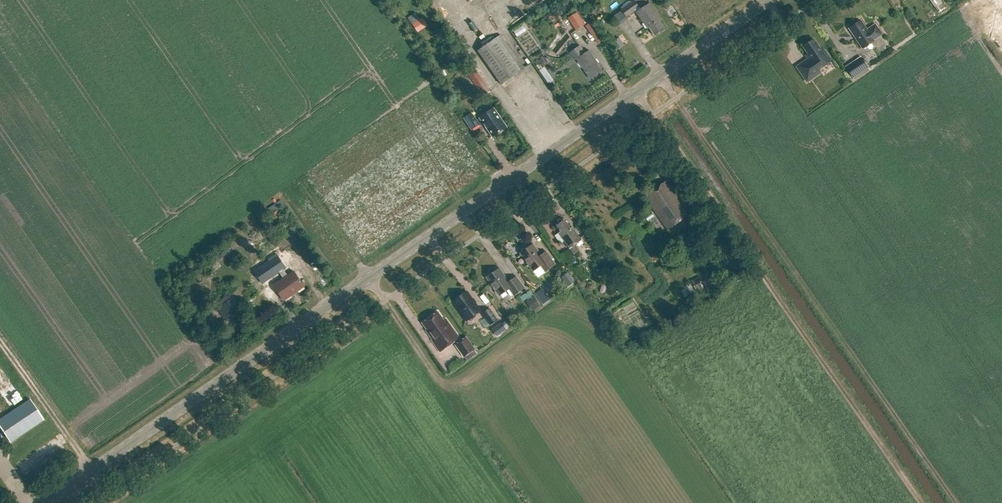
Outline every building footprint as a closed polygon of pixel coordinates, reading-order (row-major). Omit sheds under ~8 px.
[(649,28),(654,35),(665,28),(660,20),(661,19),(650,3),(641,9),(635,0),(622,10),(627,17),(636,10),(637,12),(636,12),(648,29),(649,28)] [(568,18),(576,30),(586,24),(577,11),(568,18)] [(882,34),(875,24),(867,30),(861,21),(849,28),(863,48),(874,40),(882,34)] [(682,32),(676,36),(680,41),(686,37),(682,32)] [(500,35),(478,50),(502,84),(524,69),(500,35)] [(797,67),(807,81),(821,72),(819,69),(832,60),(825,50),(822,52),(814,39),(803,46),(808,54),(806,55),(808,59),(797,67)] [(596,59),(589,50),(585,53),(580,45),(570,52),(576,60),(577,59),(590,78),(602,70),(595,60),(596,59)] [(861,57),(846,67),(853,77),(868,67),(861,57)] [(477,72),(470,77),(482,95),(489,90),(477,72)] [(479,124),(482,122),(493,137),(507,127),(494,108),(480,118),(477,120),(471,113),(464,118),(472,129),(479,124)] [(652,202),(650,204),(668,230),(691,213),(667,180),(646,194),(652,202)] [(558,225),(557,226),(561,231),(559,232),(576,257),(581,254),(575,245),(582,240),(572,227),(571,228),(565,220),(564,221),(562,220),(557,223),(558,225)] [(533,244),(520,253),(533,271),(541,265),(545,272),(555,264),(546,251),(541,255),(533,244)] [(576,261),(569,249),(563,253),(570,265),(576,261)] [(215,255),(218,261),(225,256),(221,251),(215,255)] [(278,255),(254,271),(263,284),(280,272),(284,278),(288,275),(284,269),(286,268),(278,255)] [(598,255),(592,259),(597,265),(603,261),(598,255)] [(514,295),(525,288),(516,276),(509,281),(499,268),(486,277),(499,295),(509,289),(514,295)] [(274,285),(284,301),(305,286),(294,271),(288,275),(284,278),(281,280),(274,285)] [(692,281),(697,291),(714,283),(709,273),(692,281)] [(453,301),(467,321),(468,319),(470,319),(475,316),(475,314),(481,311),(475,303),(475,301),(474,299),(473,299),(467,291),(453,301)] [(540,291),(540,300),(547,300),(548,292),(540,291)] [(233,298),(223,305),(230,317),(241,310),(233,298)] [(490,308),(482,313),(490,325),(498,320),(490,308)] [(438,312),(422,323),(427,329),(426,330),(432,339),(432,340),(440,352),(460,338),(446,319),(444,320),(438,312)] [(507,329),(502,323),(491,330),(496,337),(507,329)] [(455,345),(464,357),(475,349),(466,337),(455,345)] [(10,442),(43,419),(30,399),(0,418),(0,428),(10,442)]
